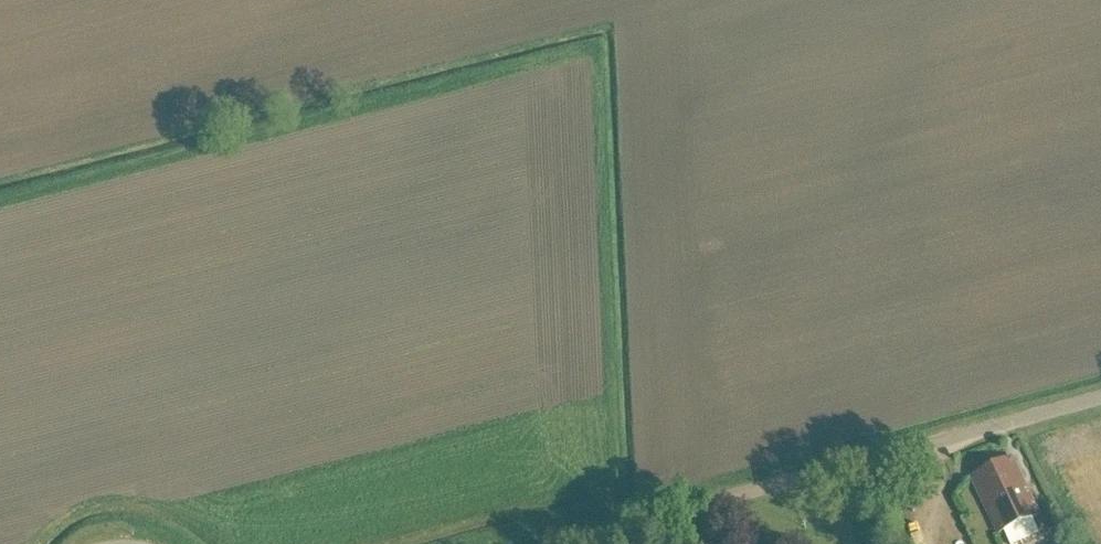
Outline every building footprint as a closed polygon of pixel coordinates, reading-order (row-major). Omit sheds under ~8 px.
[(988,509),(999,534),(1036,517),(1011,463),(972,481),(985,510),(988,509)]
